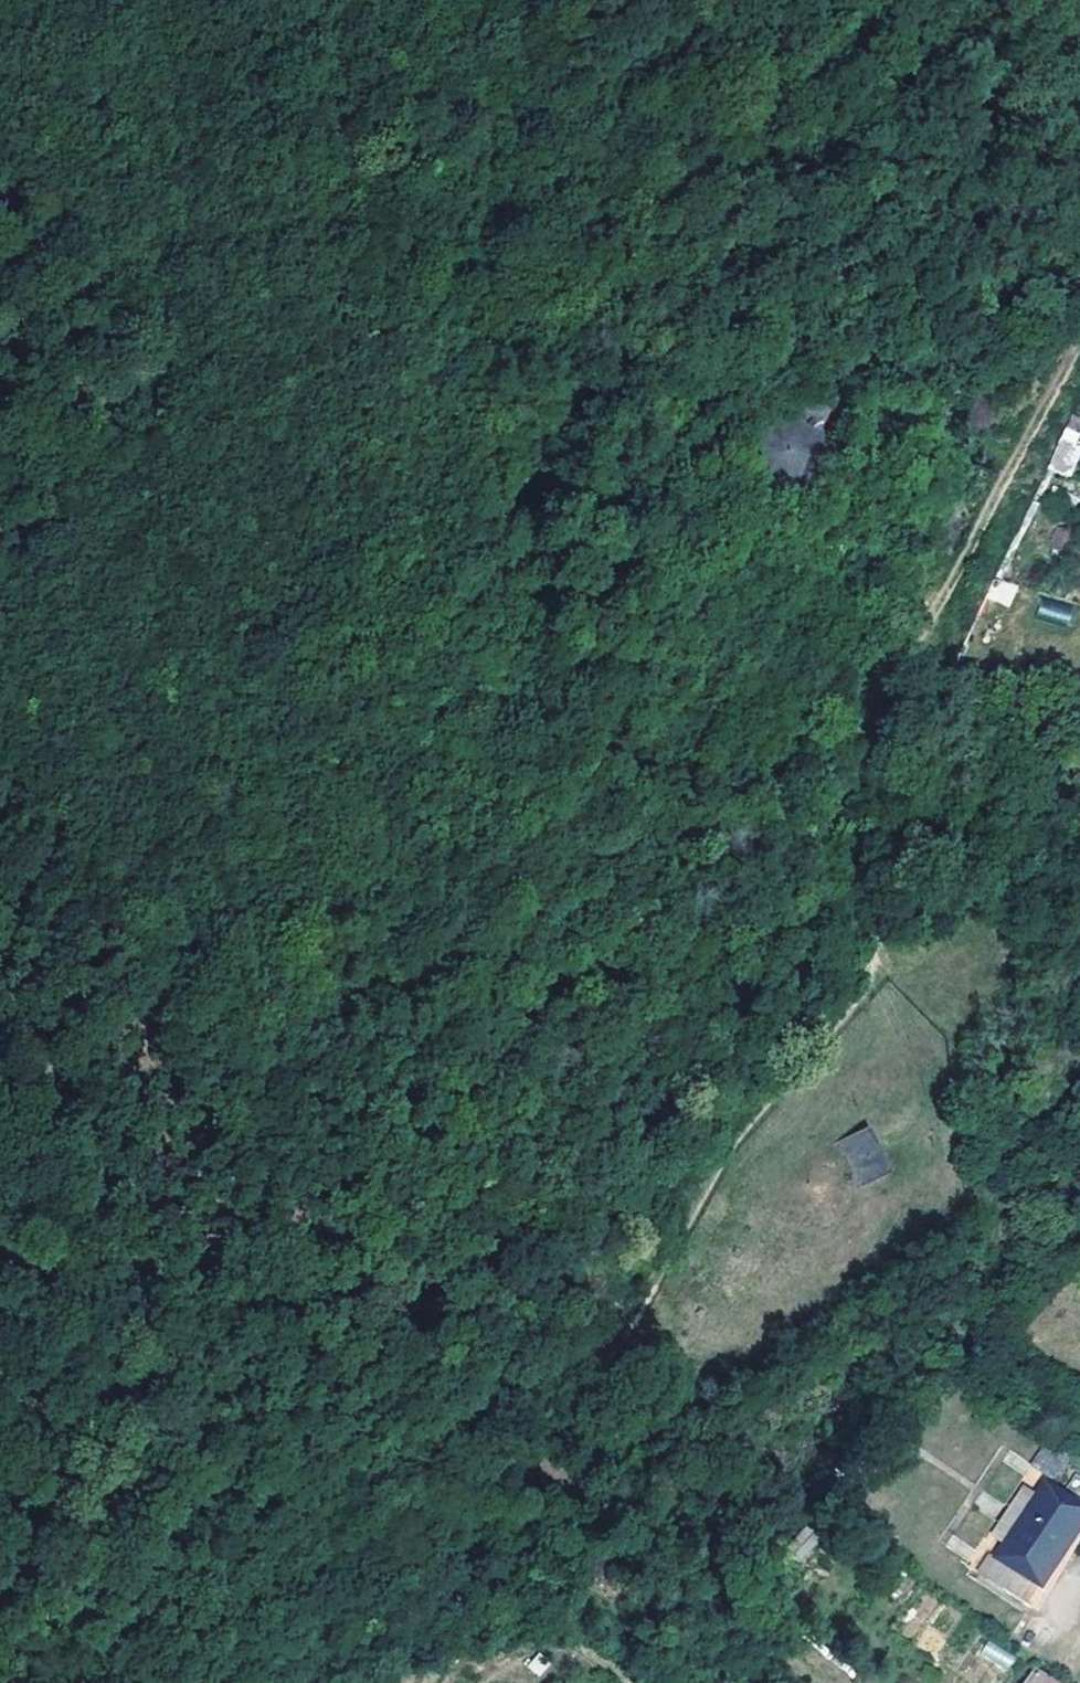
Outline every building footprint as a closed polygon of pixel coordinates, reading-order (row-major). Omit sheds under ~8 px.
[(766,415),(768,475),(821,473),(819,413),(766,415)] [(1048,474),(1068,482),(1079,459),(1079,453),(1063,444),(1048,474)] [(1041,600),(1038,615),(1069,621),(1072,606),(1041,600)] [(872,1125),(836,1140),(857,1185),(892,1170),(872,1125)] [(1048,1439),(1043,1445),(1059,1457),(1063,1451),(1048,1439)] [(1059,1457),(1043,1445),(1031,1464),(1047,1474),(1059,1457)] [(1011,1528),(1059,1560),(1079,1527),(1079,1506),(1077,1504),(1079,1500),(1079,1471),(1062,1459),(1045,1484),(1042,1482),(1011,1528)] [(1059,1560),(1011,1528),(981,1574),(1026,1605),(1059,1560)] [(991,1640),(981,1651),(1004,1672),(1014,1660),(991,1640)]
